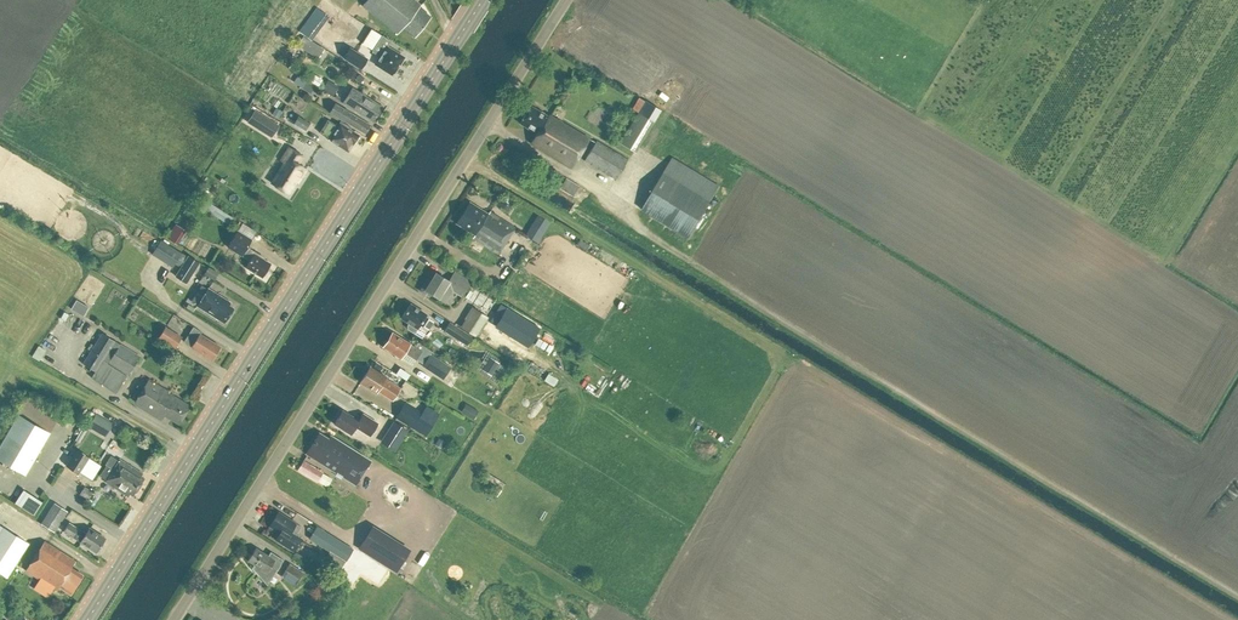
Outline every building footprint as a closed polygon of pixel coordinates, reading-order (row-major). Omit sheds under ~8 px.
[(430,17),(419,7),(421,5),(415,0),(366,0),(362,5),(397,34),(403,27),(414,37),(430,17)] [(329,16),(316,7),(299,31),(312,40),(329,16)] [(394,74),(399,67),(398,66),(403,57),(387,47),(391,41),(382,35),(372,52),(380,57),(375,64),(392,75),(393,73),(394,74)] [(297,45),(318,58),(324,49),(303,36),(297,45)] [(361,69),(368,58),(351,47),(344,58),(361,69)] [(314,74),(310,81),(318,86),(322,79),(314,74)] [(358,74),(355,79),(360,83),(364,77),(358,74)] [(306,81),(302,87),(310,93),(314,86),(306,81)] [(373,121),(383,107),(352,87),(343,102),(373,121)] [(365,134),(370,125),(345,110),(335,103),(330,112),(365,134)] [(547,116),(530,105),(519,123),(535,133),(530,142),(570,167),(587,140),(548,115),(547,116)] [(276,107),(272,113),(278,117),(282,111),(276,107)] [(304,129),(308,122),(299,116),(295,124),(304,129)] [(337,125),(328,119),(320,132),(328,137),(327,139),(339,146),(339,145),(348,151),(352,143),(353,144),(358,135),(349,130),(351,127),(340,120),(337,125)] [(617,179),(628,159),(596,141),(584,160),(617,179)] [(300,178),(306,169),(299,164),(304,156),(289,146),(280,160),(283,162),(270,182),(288,193),(298,177),(300,178)] [(690,238),(720,184),(673,157),(643,211),(690,238)] [(573,195),(579,186),(566,178),(561,188),(573,195)] [(508,211),(512,204),(499,197),(495,204),(508,211)] [(488,214),(469,203),(456,223),(473,234),(471,237),(497,254),(515,226),(490,211),(488,214)] [(538,214),(531,224),(544,232),(550,221),(538,214)] [(444,237),(483,261),(489,251),(450,227),(444,237)] [(262,277),(263,276),(264,276),(265,275),(266,274),(266,273),(266,272),(266,271),(270,264),(263,259),(264,258),(249,249),(254,241),(237,230),(227,247),(242,256),(238,262),(245,266),(244,266),(262,277)] [(180,267),(175,276),(187,284),(200,263),(182,252),(161,239),(154,251),(180,267)] [(586,250),(589,245),(581,240),(577,245),(586,250)] [(461,295),(471,280),(456,271),(449,281),(435,273),(430,281),(427,279),(420,291),(429,296),(430,293),(444,302),(452,289),(461,295)] [(224,323),(233,308),(229,305),(230,302),(208,288),(197,306),(224,323)] [(429,329),(433,322),(428,318),(429,317),(426,315),(427,313),(410,302),(400,318),(408,323),(406,326),(407,330),(414,334),(420,325),(423,327),(424,326),(429,329)] [(538,324),(507,305),(497,322),(527,341),(538,324)] [(63,312),(60,318),(65,321),(68,315),(63,312)] [(459,340),(464,331),(450,322),(444,330),(459,340)] [(175,348),(182,336),(166,326),(159,338),(175,348)] [(220,346),(200,334),(201,331),(193,326),(183,342),(211,360),(220,346)] [(416,359),(422,350),(392,331),(382,347),(401,359),(405,352),(416,359)] [(120,344),(102,333),(83,363),(95,371),(91,377),(116,393),(140,354),(121,343),(120,344)] [(16,346),(11,356),(19,360),(24,350),(16,346)] [(498,382),(507,367),(497,360),(499,357),(488,351),(477,369),(498,382)] [(443,379),(451,367),(430,353),(422,366),(443,379)] [(392,372),(397,366),(387,358),(382,364),(392,372)] [(392,399),(399,388),(385,379),(387,376),(370,365),(359,382),(376,393),(378,390),(392,399)] [(407,365),(402,376),(430,389),(435,378),(407,365)] [(533,388),(536,382),(528,378),(525,385),(533,388)] [(179,424),(190,406),(167,391),(168,391),(148,379),(134,403),(161,420),(164,415),(179,424)] [(466,403),(461,411),(473,418),(478,410),(466,403)] [(359,419),(342,409),(333,424),(350,435),(356,426),(369,435),(378,422),(363,413),(359,419)] [(419,412),(410,427),(426,436),(435,421),(419,412)] [(50,433),(18,414),(0,445),(0,460),(26,475),(50,433)] [(96,415),(89,428),(97,433),(105,420),(96,415)] [(396,444),(407,428),(393,419),(382,435),(396,444)] [(70,422),(66,429),(85,440),(89,433),(70,422)] [(331,440),(319,433),(306,454),(355,485),(371,461),(333,437),(331,440)] [(439,436),(435,443),(441,446),(445,440),(439,436)] [(79,472),(91,480),(101,464),(77,449),(67,466),(79,473),(79,472)] [(285,461),(336,492),(343,481),(292,450),(285,461)] [(108,466),(107,466),(139,486),(144,478),(141,476),(142,474),(119,459),(118,461),(110,456),(105,465),(108,466)] [(133,496),(139,486),(107,466),(107,467),(100,477),(105,480),(105,481),(128,496),(130,494),(133,496)] [(497,496),(505,484),(488,473),(484,478),(497,486),(492,493),(497,496)] [(89,501),(93,494),(84,488),(80,495),(89,501)] [(55,531),(68,511),(54,502),(41,523),(55,531)] [(293,552),(302,539),(295,535),(301,526),(278,511),(268,525),(280,533),(275,541),(293,552)] [(85,532),(69,522),(63,530),(80,541),(79,542),(97,553),(101,548),(99,547),(104,540),(104,537),(88,527),(85,532)] [(28,545),(0,527),(0,573),(7,577),(28,545)] [(345,562),(352,550),(316,528),(309,540),(345,562)] [(395,573),(407,554),(370,530),(358,549),(395,573)] [(70,594),(82,575),(71,568),(75,561),(44,541),(25,570),(56,590),(59,587),(70,594)] [(268,554),(256,547),(247,560),(254,565),(252,568),(267,584),(283,559),(270,551),(268,554)] [(295,552),(293,555),(306,563),(308,560),(295,552)] [(245,569),(248,562),(237,557),(234,565),(245,569)] [(233,562),(227,569),(245,585),(251,577),(233,562)] [(295,586),(304,572),(290,563),(281,578),(295,586)]
